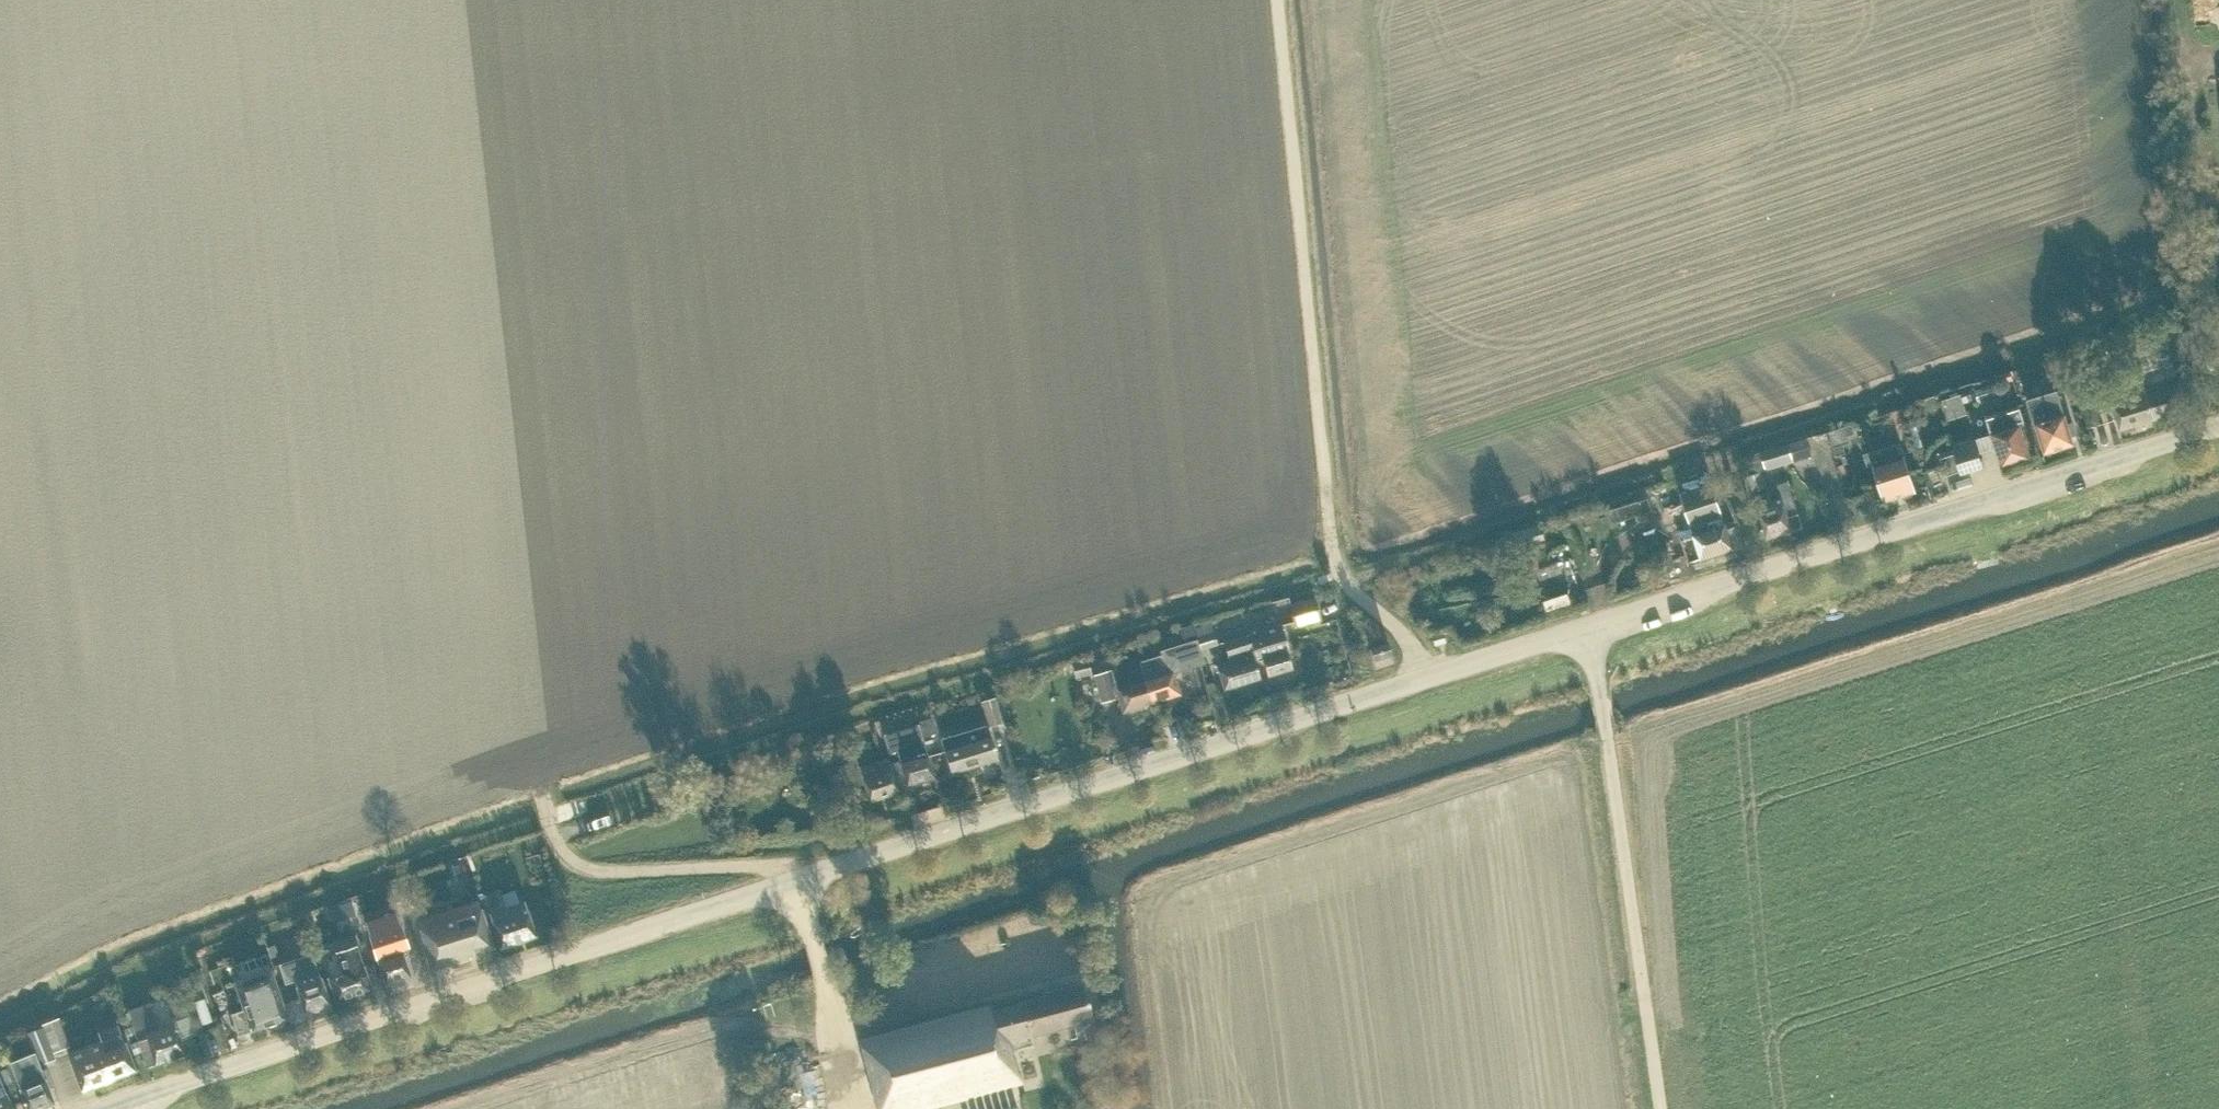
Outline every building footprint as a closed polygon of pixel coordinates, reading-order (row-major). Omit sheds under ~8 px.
[(2176,414),(2167,381),(2177,378),(2173,363),(2194,358),(2190,332),(2164,337),(2165,342),(2138,349),(2148,386),(2143,387),(2153,421),(2176,414)] [(2047,370),(2051,387),(2064,384),(2060,366),(2047,370)] [(2073,373),(2076,384),(2086,382),(2083,371),(2073,373)] [(2013,382),(2011,373),(1998,376),(2000,385),(2013,382)] [(2119,431),(2153,421),(2143,387),(2121,394),(2124,405),(2113,408),(2119,431)] [(2063,417),(2062,417),(2065,416),(2057,390),(2026,400),(2034,428),(2036,427),(2044,454),(2072,445),(2070,438),(2077,436),(2072,422),(2066,425),(2063,417)] [(1967,414),(1961,396),(1940,403),(1946,421),(1967,414)] [(1908,411),(1908,418),(1913,422),(1920,422),(1925,417),(1925,410),(1920,405),(1913,406),(1908,411)] [(2018,428),(2017,425),(2024,423),(2018,405),(2017,406),(2017,407),(1986,416),(1985,415),(1984,416),(1989,434),(1991,433),(1992,436),(1991,436),(1996,451),(1997,451),(2002,467),(2028,459),(2018,428)] [(1891,432),(1906,428),(1901,410),(1886,415),(1891,432)] [(1829,432),(1834,448),(1849,444),(1844,428),(1829,432)] [(1953,446),(1951,447),(1952,448),(1959,472),(1960,475),(1983,469),(1974,440),(1973,440),(1953,446)] [(1915,494),(1900,443),(1867,453),(1883,504),(1915,494)] [(1788,444),(1760,452),(1738,459),(1744,478),(1760,472),(1766,471),(1794,463),(1788,444)] [(1952,448),(1938,453),(1945,476),(1959,472),(1952,448)] [(1767,489),(1761,473),(1747,478),(1753,494),(1767,489)] [(1801,528),(1798,515),(1788,482),(1777,485),(1780,499),(1771,502),(1767,491),(1753,496),(1756,507),(1763,529),(1761,529),(1761,531),(1763,530),(1766,539),(1791,531),(1801,528)] [(1701,561),(1732,550),(1721,516),(1711,484),(1680,495),(1690,529),(1678,533),(1688,563),(1700,559),(1701,561)] [(1648,499),(1606,512),(1610,525),(1652,511),(1648,499)] [(1536,556),(1522,559),(1526,573),(1540,570),(1536,556)] [(1321,621),(1314,598),(1288,606),(1294,629),(1321,621)] [(1217,645),(1210,623),(1193,629),(1200,651),(1217,645)] [(1266,677),(1291,669),(1285,650),(1284,651),(1282,643),(1283,643),(1278,623),(1248,631),(1257,661),(1261,660),(1266,677)] [(1223,690),(1259,679),(1245,635),(1221,642),(1227,661),(1215,664),(1223,690)] [(1138,663),(1139,666),(1143,680),(1150,704),(1179,695),(1173,675),(1200,666),(1192,641),(1158,652),(1160,656),(1138,663)] [(1371,661),(1390,655),(1387,644),(1368,650),(1371,661)] [(1087,662),(1072,665),(1075,676),(1090,672),(1087,662)] [(1138,663),(1093,676),(1100,703),(1117,698),(1122,713),(1150,704),(1143,680),(1139,666),(1138,663)] [(1002,724),(994,697),(980,701),(987,728),(1002,724)] [(917,726),(921,738),(937,733),(932,718),(919,721),(920,725),(917,726)] [(888,763),(897,789),(906,786),(906,787),(933,779),(921,738),(917,726),(917,725),(883,736),(888,753),(895,752),(898,761),(888,763)] [(950,774),(997,760),(990,737),(986,725),(939,740),(950,774)] [(888,763),(886,758),(858,768),(855,761),(838,767),(846,790),(863,784),(869,803),(898,792),(897,789),(888,763)] [(482,896),(488,914),(491,923),(499,948),(535,937),(523,902),(505,908),(500,891),(482,896)] [(403,898),(408,913),(420,909),(415,894),(403,898)] [(333,923),(356,915),(351,900),(328,908),(333,923)] [(468,956),(493,948),(477,901),(416,921),(432,970),(469,958),(468,956)] [(385,986),(410,977),(400,950),(406,948),(395,913),(364,923),(385,986)] [(273,946),(266,948),(269,959),(277,956),(273,946)] [(336,954),(321,959),(328,979),(336,1003),(370,991),(362,967),(361,967),(355,948),(336,954)] [(311,954),(278,965),(284,985),(294,982),(304,1014),(329,1005),(318,973),(311,954)] [(250,1032),(286,1019),(269,968),(238,979),(233,963),(208,971),(213,988),(233,981),(243,1010),(230,1015),(237,1036),(250,1031),(250,1032)] [(1091,1021),(1083,988),(987,1013),(986,1007),(858,1041),(875,1108),(924,1108),(1019,1084),(1008,1043),(1074,1025),(1075,1029),(1083,1027),(1082,1023),(1091,1021)] [(149,1004),(127,1012),(132,1027),(136,1038),(137,1042),(141,1053),(146,1067),(154,1064),(184,1054),(179,1039),(193,1034),(187,1017),(157,1028),(149,1004)] [(41,1025),(42,1027),(53,1053),(68,1047),(57,1018),(41,1025)] [(100,1041),(120,1033),(116,1025),(97,1032),(100,1041)] [(47,1090),(54,1087),(47,1068),(40,1071),(38,1067),(55,1059),(53,1053),(42,1027),(25,1034),(32,1054),(9,1063),(27,1108),(37,1108),(53,1103),(47,1090)] [(136,1038),(132,1027),(124,1029),(127,1041),(136,1038)] [(100,1041),(66,1054),(81,1092),(134,1071),(120,1033),(100,1041)] [(137,1042),(130,1044),(133,1056),(141,1053),(137,1042)] [(2,1086),(11,1083),(5,1069),(0,1071),(0,1108),(11,1108),(2,1086)]
